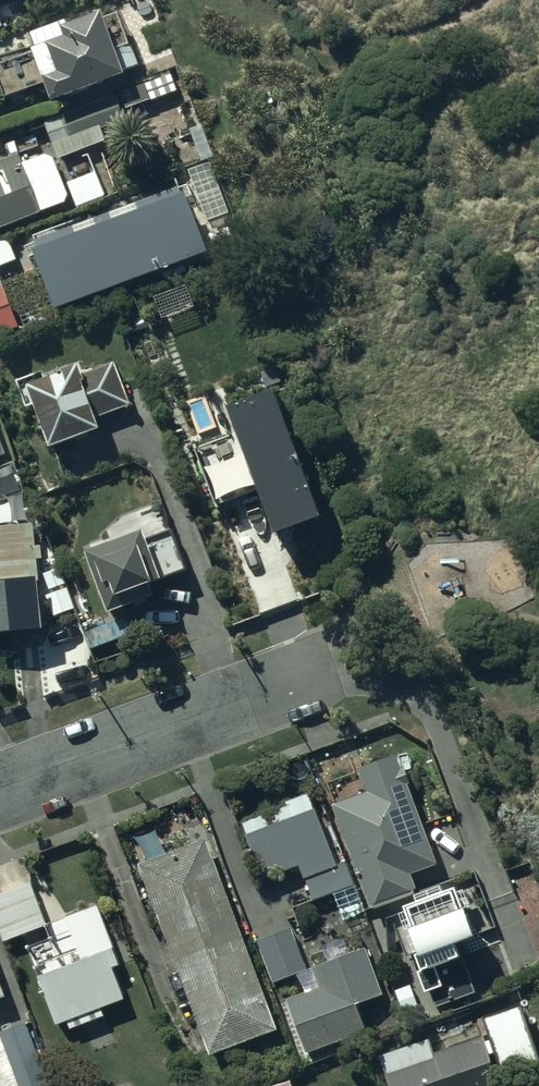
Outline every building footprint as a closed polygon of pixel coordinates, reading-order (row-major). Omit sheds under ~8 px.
[(31,49),(51,102),(124,75),(123,72),(139,66),(130,42),(114,48),(101,12),(67,25),(66,20),(30,34),(35,47),(31,49)] [(119,92),(125,109),(178,91),(173,74),(119,92)] [(44,122),(58,159),(129,132),(115,95),(44,122)] [(69,201),(51,152),(22,163),(19,155),(0,162),(0,228),(69,201)] [(66,183),(76,208),(106,196),(96,171),(66,183)] [(181,195),(178,187),(88,221),(84,211),(31,231),(37,248),(32,249),(55,309),(207,252),(184,194),(181,195)] [(0,285),(0,334),(18,328),(1,285),(0,285)] [(14,381),(26,409),(32,406),(49,449),(99,429),(95,419),(131,404),(113,361),(82,375),(78,365),(46,379),(42,369),(14,381)] [(226,404),(271,530),(320,513),(275,387),(226,404)] [(42,631),(36,560),(41,559),(40,545),(35,546),(33,524),(0,527),(0,634),(42,631)] [(83,552),(106,614),(153,597),(149,584),(185,571),(169,530),(145,538),(142,530),(83,552)] [(331,805),(370,910),(416,891),(410,874),(437,864),(406,785),(409,784),(404,769),(400,770),(395,755),(357,769),(365,793),(331,805)] [(245,836),(262,880),(298,866),(312,902),(354,885),(345,862),(336,865),(314,810),(245,836)] [(136,865),(207,1055),(276,1030),(205,839),(136,865)] [(3,943),(47,926),(30,881),(0,892),(0,935),(3,943)] [(429,991),(435,1007),(476,993),(463,956),(468,955),(460,932),(472,928),(463,903),(404,923),(417,959),(415,959),(420,973),(417,974),(424,993),(429,991)] [(37,975),(55,1025),(66,1021),(69,1029),(104,1017),(101,1008),(125,999),(114,968),(119,967),(96,905),(64,917),(80,960),(37,975)] [(255,940),(271,983),(306,970),(289,927),(255,940)] [(285,999),(305,1053),(366,1031),(356,1005),(382,995),(364,948),(311,968),(318,987),(285,999)] [(519,1007),(482,1019),(501,1076),(537,1064),(519,1007)] [(25,1024),(0,1032),(0,1043),(14,1085),(45,1085),(25,1024)] [(382,1057),(392,1085),(499,1085),(482,1036),(433,1053),(428,1041),(382,1057)]
